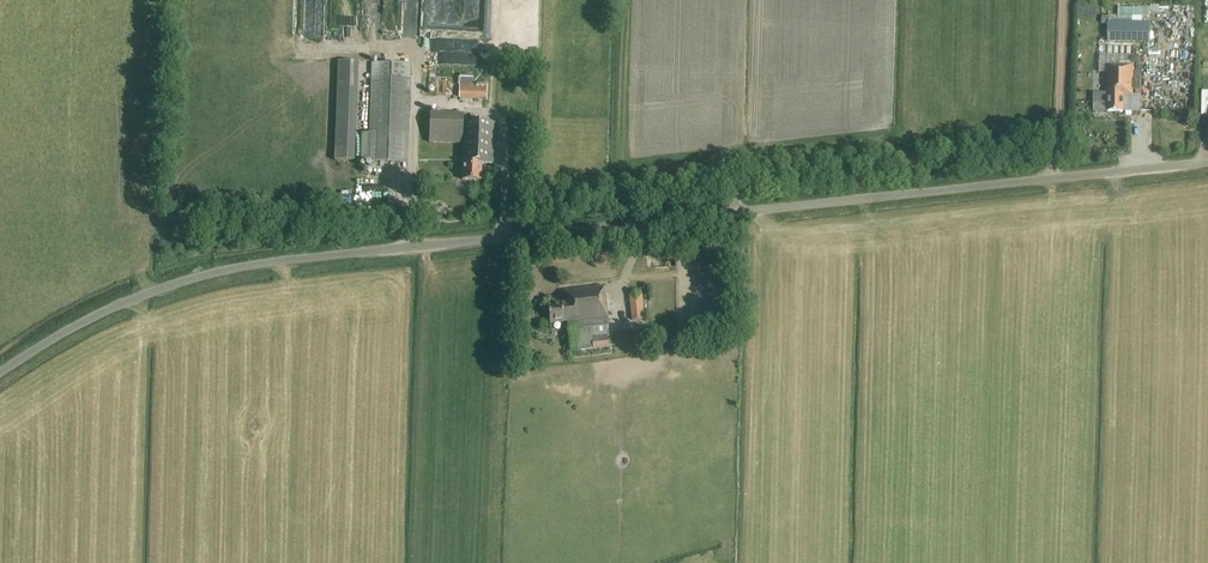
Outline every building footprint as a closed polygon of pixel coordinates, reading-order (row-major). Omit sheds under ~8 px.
[(1186,11),(1174,11),(1174,24),(1186,24),(1186,11)] [(1150,23),(1127,22),(1127,17),(1102,16),(1101,24),(1108,24),(1108,42),(1150,42),(1150,23)] [(480,63),(480,37),(437,37),(437,64),(480,63)] [(358,63),(338,62),(335,160),(354,161),(358,63)] [(372,63),(369,136),(362,136),(361,159),(369,159),(369,161),(406,163),(410,65),(372,63)] [(1123,112),(1124,95),(1132,95),(1133,65),(1107,65),(1107,93),(1094,93),(1094,104),(1108,104),(1108,112),(1123,112)] [(459,87),(459,99),(486,100),(486,87),(459,87)] [(492,163),(494,123),(463,122),(464,115),(431,114),(430,142),(462,143),(462,163),(462,180),(481,181),(481,163),(492,163)] [(609,336),(603,287),(564,291),(566,303),(548,305),(550,323),(568,321),(571,351),(593,349),(594,349),(608,348),(607,336),(609,336)] [(644,319),(641,293),(641,292),(629,294),(632,320),(644,319)]
